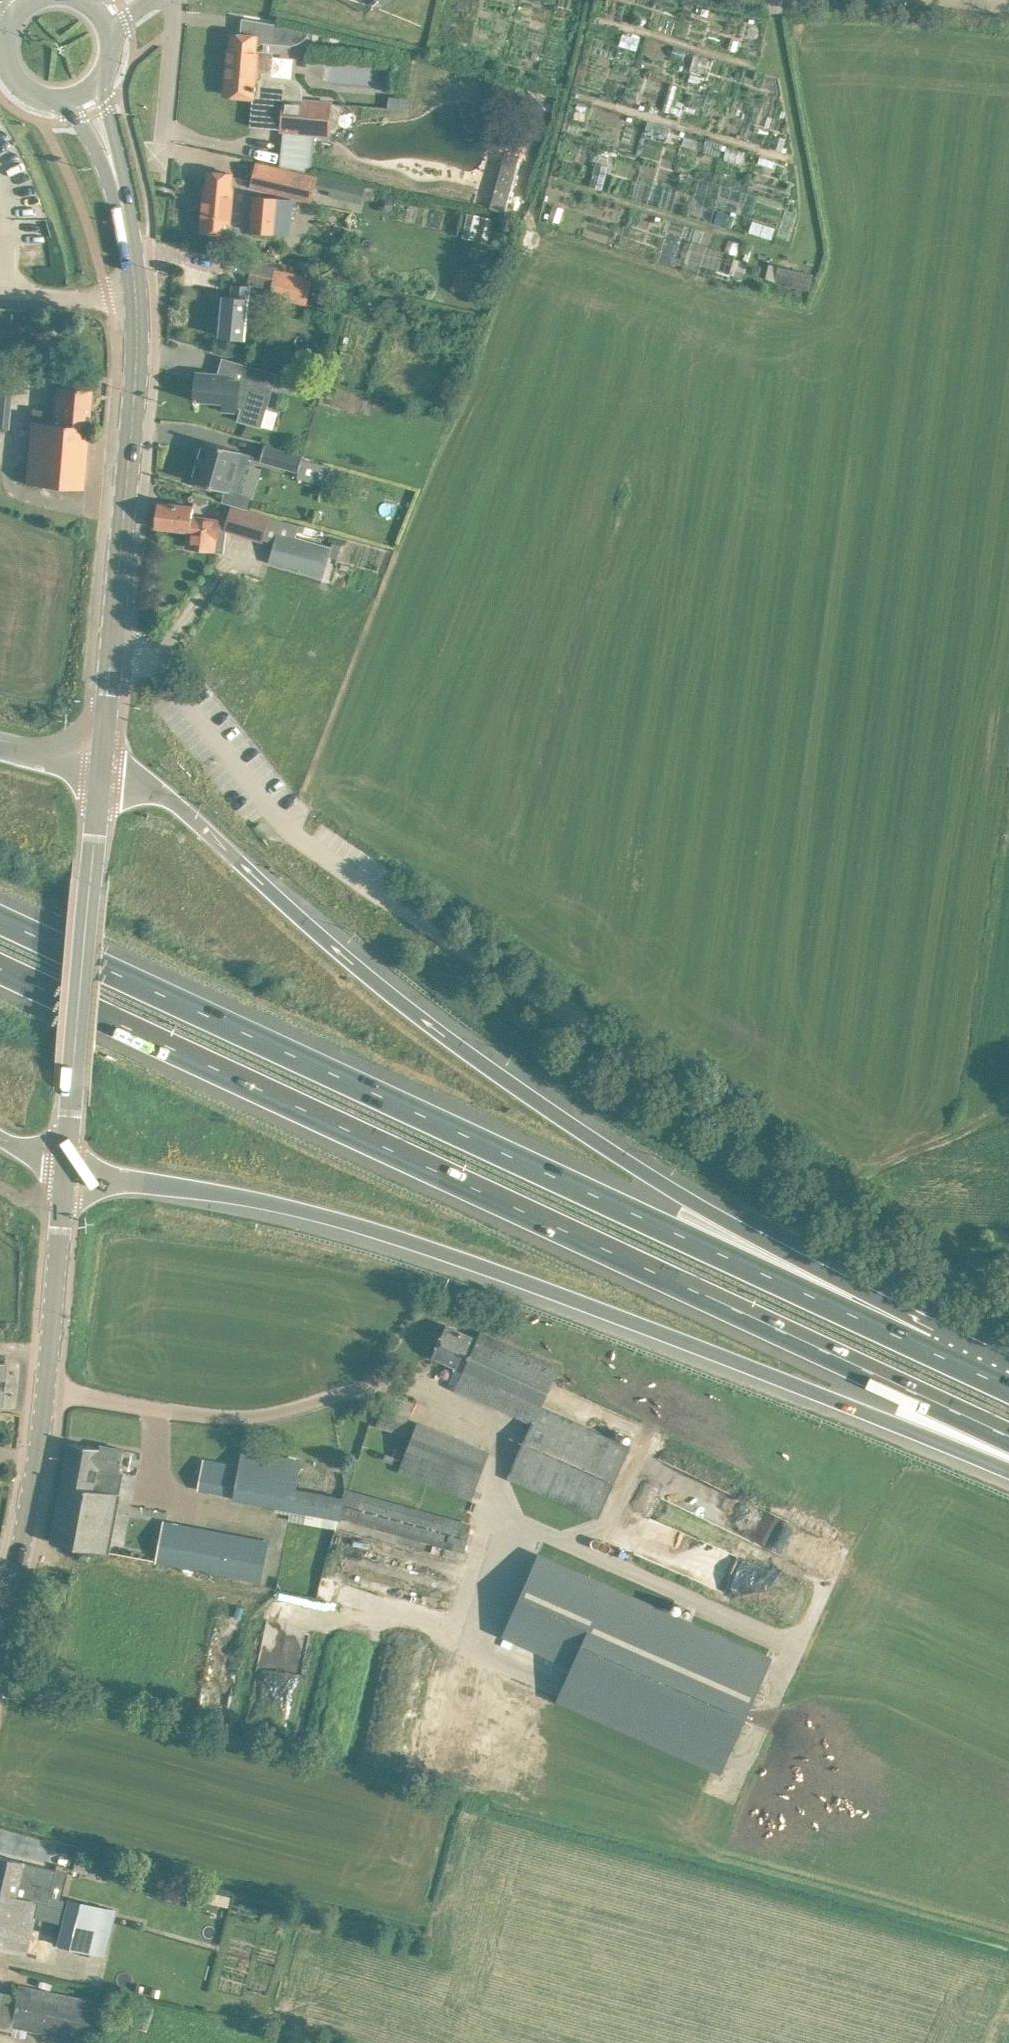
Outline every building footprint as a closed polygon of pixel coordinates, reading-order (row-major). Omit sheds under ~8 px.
[(442,26),(448,27),(451,17),(445,15),(442,26)] [(242,18),(239,35),(233,34),(232,50),(230,50),(226,94),(283,99),(280,131),(283,132),(280,165),(311,171),(314,135),(330,136),(329,131),(336,127),(341,121),(341,113),(337,107),(332,105),(332,100),(304,98),(303,100),(302,100),(302,92),(300,86),(294,80),(287,77),(271,76),(273,51),(257,49),(258,43),(261,41),(292,44),(299,41),(304,38),(308,33),(309,30),(276,23),(242,18)] [(639,38),(624,33),(620,44),(636,49),(639,38)] [(685,50),(674,46),(671,55),(682,59),(685,50)] [(710,58),(695,54),(690,71),(705,75),(710,58)] [(333,63),(332,81),(369,83),(370,65),(333,63)] [(389,96),(388,107),(407,109),(408,97),(389,96)] [(623,116),(596,107),(592,118),(620,126),(623,116)] [(670,129),(648,123),(645,132),(667,139),(670,129)] [(781,150),(785,139),(775,136),(771,147),(781,150)] [(719,156),(723,142),(707,138),(703,151),(719,156)] [(723,160),(741,164),(744,151),(726,147),(723,160)] [(251,186),(311,201),(317,177),(257,162),(251,186)] [(592,182),(603,185),(608,167),(597,164),(592,182)] [(205,187),(205,190),(201,231),(228,234),(232,189),(230,189),(232,173),(209,171),(207,187),(205,187)] [(351,183),(332,179),(328,196),(351,200),(363,203),(363,198),(366,186),(351,183)] [(774,238),(785,201),(763,194),(751,231),(774,238)] [(253,195),(252,212),(250,229),(289,234),(291,199),(253,195)] [(563,209),(553,206),(549,220),(559,223),(563,209)] [(629,222),(647,228),(650,219),(632,213),(629,222)] [(728,240),(725,250),(735,253),(738,243),(728,240)] [(735,257),(731,267),(743,271),(747,262),(735,257)] [(253,262),(248,282),(270,286),(269,295),(306,304),(312,275),(253,262)] [(810,288),(813,274),(777,265),(774,280),(810,288)] [(311,288),(320,290),(322,280),(314,278),(311,288)] [(220,335),(240,337),(244,338),(248,298),(249,286),(233,285),(232,296),(224,296),(220,335)] [(223,358),(218,375),(196,373),(194,400),(197,400),(197,398),(224,400),(223,408),(237,410),(237,407),(242,408),(239,420),(261,426),(276,373),(277,374),(278,373),(222,356),(222,358),(223,358)] [(287,376),(285,385),(295,388),(298,379),(287,376)] [(8,427),(12,386),(0,385),(0,426),(8,427)] [(32,408),(30,428),(25,483),(62,487),(82,488),(91,389),(56,386),(55,410),(32,408)] [(252,454),(239,450),(204,440),(192,480),(197,482),(196,485),(211,490),(212,486),(226,490),(223,502),(246,508),(250,494),(241,491),(252,454)] [(261,461),(298,472),(303,454),(266,444),(261,461)] [(193,506),(179,504),(160,502),(156,527),(189,531),(187,547),(214,550),(218,519),(192,516),(193,506)] [(262,540),(262,538),(276,542),(270,562),(322,577),(331,547),(295,537),(299,525),(283,521),(233,506),(226,528),(262,540)] [(432,1355),(451,1364),(465,1369),(457,1387),(504,1408),(502,1413),(531,1426),(509,1476),(598,1516),(630,1445),(541,1405),(551,1384),(559,1366),(482,1331),(478,1338),(446,1324),(432,1355)] [(388,1392),(378,1425),(404,1433),(414,1401),(388,1392)] [(492,1449),(418,1420),(398,1471),(472,1500),(492,1449)] [(51,1541),(109,1552),(124,1469),(121,1469),(125,1448),(111,1446),(101,1444),(100,1447),(70,1442),(51,1541)] [(199,1488),(233,1495),(232,1497),(277,1506),(339,1518),(339,1517),(344,1497),(297,1488),(302,1460),(243,1449),(240,1467),(204,1460),(199,1488)] [(344,1497),(339,1517),(463,1551),(470,1524),(346,1489),(344,1497)] [(269,1541),(164,1521),(157,1561),(262,1581),(269,1541)] [(707,1582),(776,1608),(786,1583),(696,1549),(692,1559),(712,1567),(707,1582)] [(772,1655),(539,1551),(502,1633),(573,1665),(557,1700),(720,1773),(772,1655)] [(25,1954),(38,1901),(47,1903),(49,1893),(51,1886),(55,1869),(37,1865),(9,1858),(0,1855),(0,1948),(25,1954)] [(201,1886),(198,1900),(207,1902),(207,1899),(227,1904),(229,1894),(201,1886)] [(67,1897),(56,1943),(105,1955),(115,1908),(67,1897)] [(32,2029),(99,2042),(104,2042),(113,2005),(38,1990),(19,1986),(17,1995),(0,1991),(0,2028),(11,2031),(12,2025),(32,2029)]
